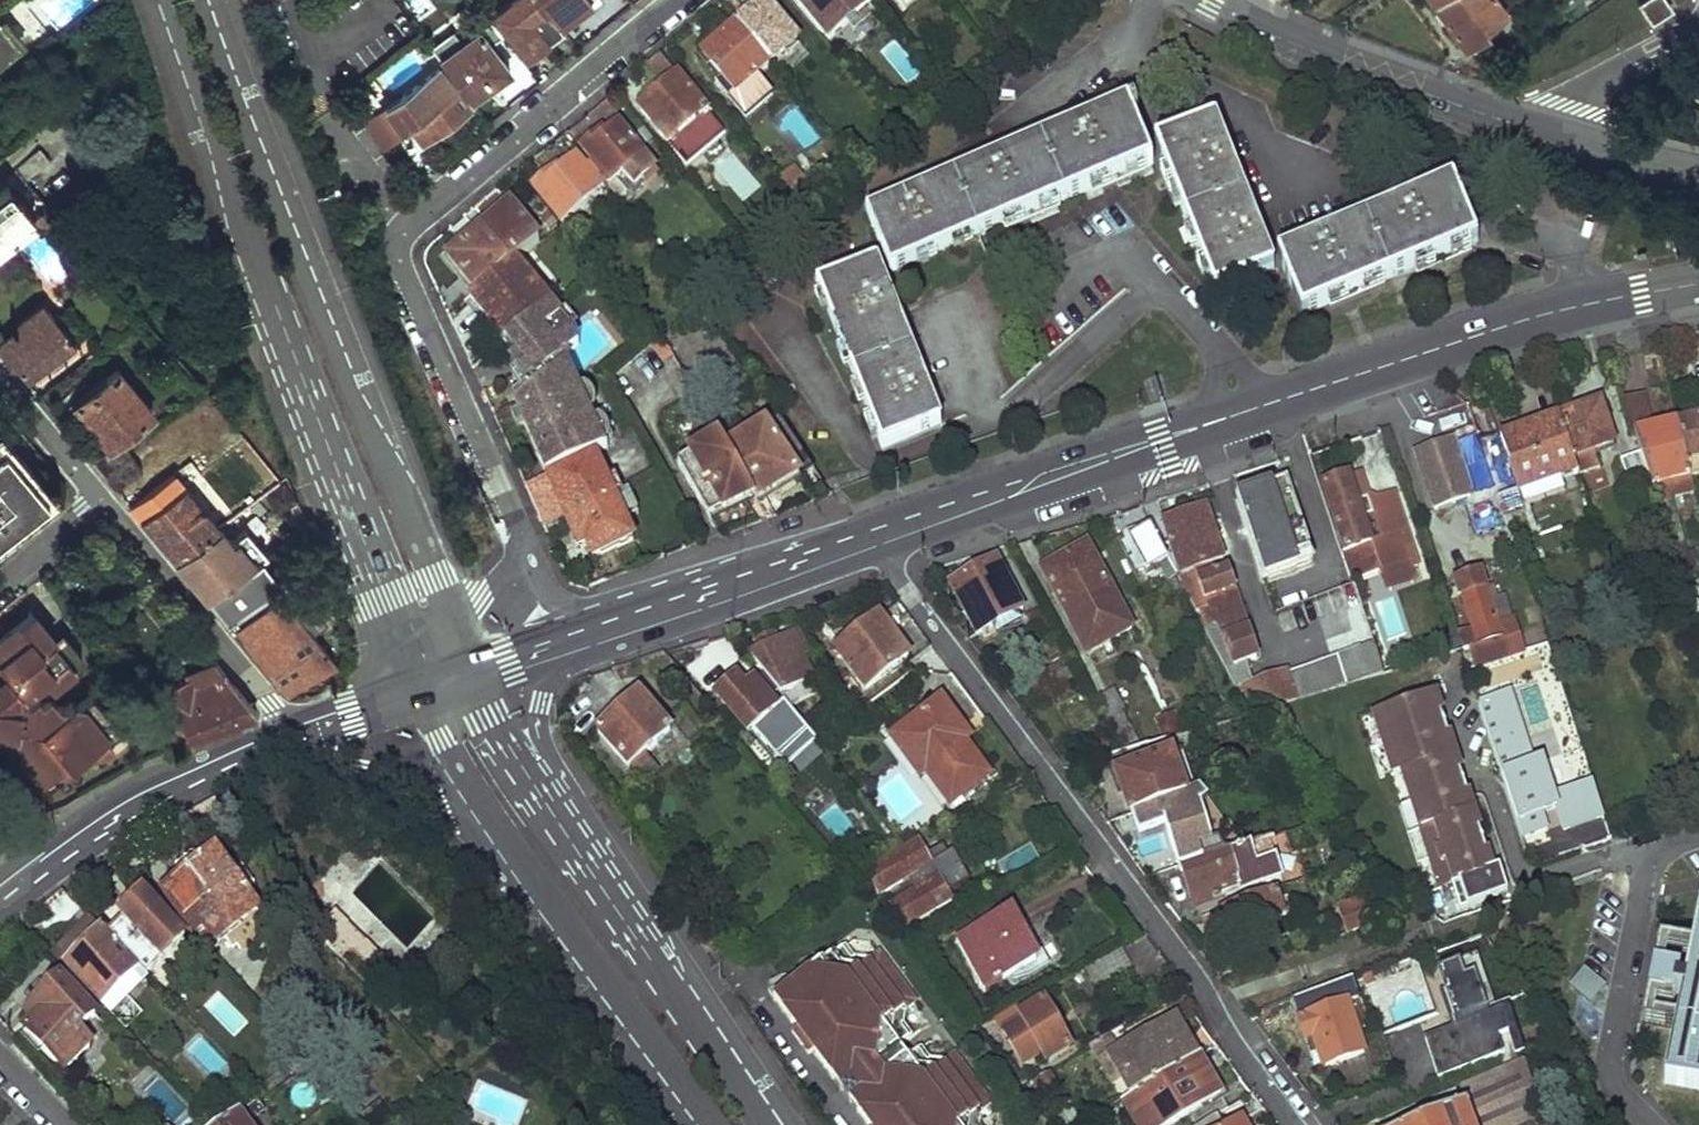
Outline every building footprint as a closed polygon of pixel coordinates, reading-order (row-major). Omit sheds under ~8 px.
[(529,56),(564,28),(547,5),(543,8),(537,0),(518,0),(499,14),(529,56)] [(564,22),(593,0),(547,0),(564,22)] [(832,38),(873,3),(871,0),(802,0),(832,38)] [(1466,49),(1485,37),(1482,32),(1505,17),(1495,0),(1433,0),(1466,49)] [(1641,2),(1654,21),(1672,9),(1666,0),(1644,0),(1641,2)] [(741,27),(771,64),(779,75),(807,52),(769,4),(741,27)] [(20,41),(0,18),(0,58),(20,41)] [(706,54),(737,93),(731,98),(748,119),(781,91),(764,71),(771,64),(741,27),(706,54)] [(441,58),(472,98),(511,69),(481,28),(441,58)] [(641,106),(690,164),(728,132),(662,54),(645,69),(662,89),(641,106)] [(401,95),(416,114),(407,120),(422,140),(468,104),(439,66),(401,95)] [(1685,85),(1698,93),(1698,77),(1685,85)] [(15,98),(0,81),(0,110),(15,98)] [(392,101),(407,120),(416,114),(401,95),(392,101)] [(407,120),(392,101),(363,123),(381,147),(402,131),(398,127),(407,120)] [(1130,109),(872,212),(894,270),(1153,168),(1130,109)] [(890,120),(905,138),(914,131),(899,113),(890,120)] [(657,169),(620,124),(601,140),(597,136),(584,147),(612,183),(609,185),(621,199),(629,193),(617,177),(625,171),(637,185),(657,169)] [(1158,148),(1216,294),(1274,271),(1216,125),(1158,148)] [(39,150),(15,170),(27,185),(51,164),(39,150)] [(535,187),(564,222),(606,188),(591,170),(588,172),(577,160),(556,177),(552,172),(535,187)] [(784,181),(800,200),(811,189),(797,171),(784,181)] [(34,217),(7,186),(0,192),(0,246),(34,217)] [(1455,186),(1279,256),(1302,313),(1478,242),(1455,186)] [(512,205),(479,232),(508,267),(514,263),(541,241),(512,205)] [(448,257),(477,292),(508,267),(479,232),(448,257)] [(610,451),(566,357),(578,348),(566,333),(569,331),(561,320),(549,306),(514,263),(508,267),(477,292),(471,297),(496,328),(491,331),(512,358),(513,380),(523,391),(511,401),(546,479),(565,522),(578,548),(586,545),(592,557),(633,541),(595,458),(610,451)] [(821,286),(885,448),(943,426),(879,264),(821,286)] [(45,303),(17,325),(21,330),(0,345),(0,350),(10,362),(12,360),(29,379),(27,382),(33,390),(83,352),(45,303)] [(74,408),(107,448),(92,460),(103,475),(129,455),(117,441),(151,413),(118,372),(74,408)] [(1626,406),(1636,436),(1653,432),(1646,402),(1626,406)] [(1606,420),(1601,405),(1561,418),(1578,468),(1579,472),(1598,466),(1593,453),(1609,448),(1601,421),(1606,420)] [(1501,439),(1507,454),(1523,502),(1553,492),(1550,484),(1562,481),(1560,474),(1578,468),(1561,418),(1501,439)] [(727,447),(756,497),(758,500),(815,470),(780,419),(727,447)] [(1680,425),(1691,474),(1698,472),(1698,421),(1680,425)] [(1691,474),(1680,425),(1653,432),(1636,436),(1644,458),(1653,484),(1654,487),(1661,485),(1665,499),(1695,492),(1691,474)] [(680,466),(711,519),(756,497),(727,447),(723,439),(680,466)] [(28,513),(46,497),(0,441),(0,478),(28,513)] [(1474,501),(1456,446),(1419,457),(1436,513),(1474,501)] [(103,475),(116,490),(141,471),(129,455),(103,475)] [(1629,463),(1638,490),(1653,484),(1644,458),(1629,463)] [(1409,538),(1393,491),(1376,496),(1368,493),(1361,471),(1324,485),(1346,551),(1343,552),(1353,579),(1382,570),(1408,561),(1401,541),(1409,538)] [(28,513),(0,478),(0,537),(28,513)] [(526,488),(545,530),(565,522),(546,479),(526,488)] [(1312,559),(1285,482),(1238,498),(1265,575),(1312,559)] [(141,520),(176,562),(217,531),(183,487),(141,520)] [(1156,500),(1171,545),(1179,572),(1221,558),(1198,488),(1156,500)] [(1152,523),(1163,547),(1171,545),(1156,500),(1142,504),(1152,523)] [(1127,536),(1147,574),(1155,570),(1152,563),(1168,556),(1163,547),(1152,523),(1127,536)] [(266,555),(247,530),(228,545),(217,531),(176,562),(208,601),(266,555)] [(1128,620),(1093,557),(1084,550),(1072,551),(1043,567),(1085,644),(1128,620)] [(1687,584),(1698,580),(1698,563),(1695,552),(1678,558),(1687,584)] [(1221,558),(1179,572),(1177,573),(1182,584),(1225,570),(1221,558)] [(279,582),(261,560),(208,601),(226,623),(279,582)] [(951,585),(977,635),(1023,612),(996,560),(951,585)] [(1409,566),(1408,561),(1382,570),(1384,575),(1409,566)] [(1205,628),(1231,680),(1247,676),(1243,660),(1254,657),(1225,570),(1182,584),(1197,612),(1203,610),(1209,627),(1205,628)] [(1463,612),(1469,630),(1459,633),(1464,649),(1504,635),(1482,572),(1457,580),(1461,596),(1465,595),(1470,609),(1463,612)] [(1355,584),(1315,593),(1327,650),(1367,641),(1355,584)] [(1697,614),(1698,612),(1698,590),(1688,584),(1697,614)] [(237,635),(284,692),(288,693),(333,664),(283,600),(237,635)] [(933,646),(900,603),(838,648),(869,690),(910,658),(912,661),(933,646)] [(1028,617),(1064,681),(1075,675),(1040,611),(1028,617)] [(32,612),(0,638),(0,728),(18,731),(16,753),(39,780),(69,755),(72,760),(95,741),(98,744),(121,724),(73,667),(75,666),(53,640),(54,638),(32,612)] [(751,656),(780,692),(815,676),(804,655),(810,652),(800,633),(781,642),(777,634),(761,641),(765,651),(751,656)] [(1368,677),(1385,672),(1374,642),(1359,647),(1368,677)] [(1359,647),(1240,683),(1251,712),(1368,677),(1359,647)] [(178,736),(183,745),(256,713),(214,662),(165,694),(185,732),(178,736)] [(719,697),(748,732),(755,727),(776,708),(756,683),(745,690),(737,680),(719,697)] [(1098,701),(1124,746),(1137,738),(1113,693),(1098,701)] [(598,731),(630,768),(645,755),(669,733),(638,696),(598,731)] [(965,727),(944,698),(906,728),(934,766),(928,771),(952,803),(991,775),(966,742),(961,745),(954,735),(965,727)] [(1413,699),(1355,719),(1374,774),(1383,771),(1423,888),(1432,885),(1443,915),(1494,898),(1484,868),(1473,872),(1413,699)] [(819,741),(785,702),(755,727),(789,766),(819,741)] [(684,707),(670,718),(688,740),(701,728),(684,707)] [(972,737),(965,727),(954,735),(961,745),(966,742),(972,737)] [(923,774),(928,771),(934,766),(906,728),(894,736),(923,774)] [(819,741),(831,755),(840,747),(830,734),(819,741)] [(645,755),(630,768),(641,780),(656,768),(645,755)] [(1118,772),(1131,813),(1186,795),(1173,755),(1118,772)] [(1186,795),(1131,813),(1137,831),(1164,821),(1163,814),(1190,805),(1186,795)] [(1164,821),(1179,866),(1182,865),(1217,853),(1200,802),(1190,805),(1163,814),(1164,821)] [(937,852),(929,837),(872,869),(884,891),(908,878),(915,890),(945,873),(938,861),(931,865),(926,858),(937,852)] [(1182,865),(1194,906),(1240,890),(1244,902),(1274,892),(1270,882),(1282,878),(1276,859),(1255,865),(1248,843),(1217,853),(1182,865)] [(166,898),(209,952),(258,911),(216,857),(166,898)] [(959,865),(898,899),(911,923),(950,902),(945,894),(967,880),(959,865)] [(1288,887),(1291,896),(1307,891),(1304,881),(1288,887)] [(61,891),(44,904),(62,923),(78,908),(61,891)] [(1244,902),(1203,917),(1211,941),(1282,916),(1274,892),(1244,902)] [(1336,907),(1345,933),(1371,924),(1362,897),(1336,907)] [(106,936),(146,977),(183,941),(142,900),(106,936)] [(361,957),(365,952),(373,944),(336,908),(323,921),(361,957)] [(957,940),(985,991),(1036,963),(1008,913),(957,940)] [(1665,1083),(1698,1089),(1698,916),(1692,950),(1676,1031),(1665,1083)] [(54,956),(108,1012),(112,1006),(108,1002),(132,979),(141,988),(149,979),(146,977),(106,936),(90,921),(54,956)] [(1469,940),(1477,953),(1495,947),(1487,934),(1469,940)] [(1676,1031),(1692,950),(1659,943),(1642,1025),(1676,1031)] [(880,953),(856,968),(843,950),(775,1000),(866,1124),(1006,1124),(880,953)] [(1122,950),(1086,968),(1096,984),(1131,965),(1122,950)] [(1499,1005),(1482,954),(1443,967),(1461,1025),(1436,1033),(1455,1093),(1532,1065),(1511,1001),(1499,1005)] [(1568,983),(1591,1000),(1604,982),(1581,965),(1568,983)] [(1375,1048),(1352,980),(1292,1000),(1316,1069),(1375,1048)] [(28,1018),(37,1027),(27,1038),(63,1074),(95,1042),(86,1031),(96,1022),(62,985),(28,1018)] [(1063,1040),(1043,1002),(1021,1013),(1016,1006),(997,1016),(1026,1066),(1044,1056),(1048,1062),(1078,1046),(1073,1035),(1063,1040)] [(1197,1056),(1176,1018),(1120,1050),(1100,1062),(1113,1085),(1119,1083),(1126,1097),(1197,1056)] [(1120,1050),(1112,1035),(1091,1047),(1100,1062),(1120,1050)] [(1126,1097),(1111,1107),(1115,1113),(1127,1106),(1139,1124),(1164,1124),(1189,1111),(1196,1124),(1218,1112),(1226,1107),(1197,1056),(1126,1097)] [(301,1058),(291,1066),(298,1073),(309,1065),(301,1058)] [(1070,1063),(1031,1085),(1040,1101),(1054,1094),(1070,1122),(1095,1108),(1070,1063)] [(1540,1121),(1528,1086),(1419,1124),(1528,1124),(1540,1121)] [(265,1113),(257,1103),(227,1124),(248,1124),(265,1113)] [(1218,1112),(1196,1124),(1225,1124),(1218,1112)] [(1246,1117),(1230,1124),(1251,1124),(1246,1117)]
